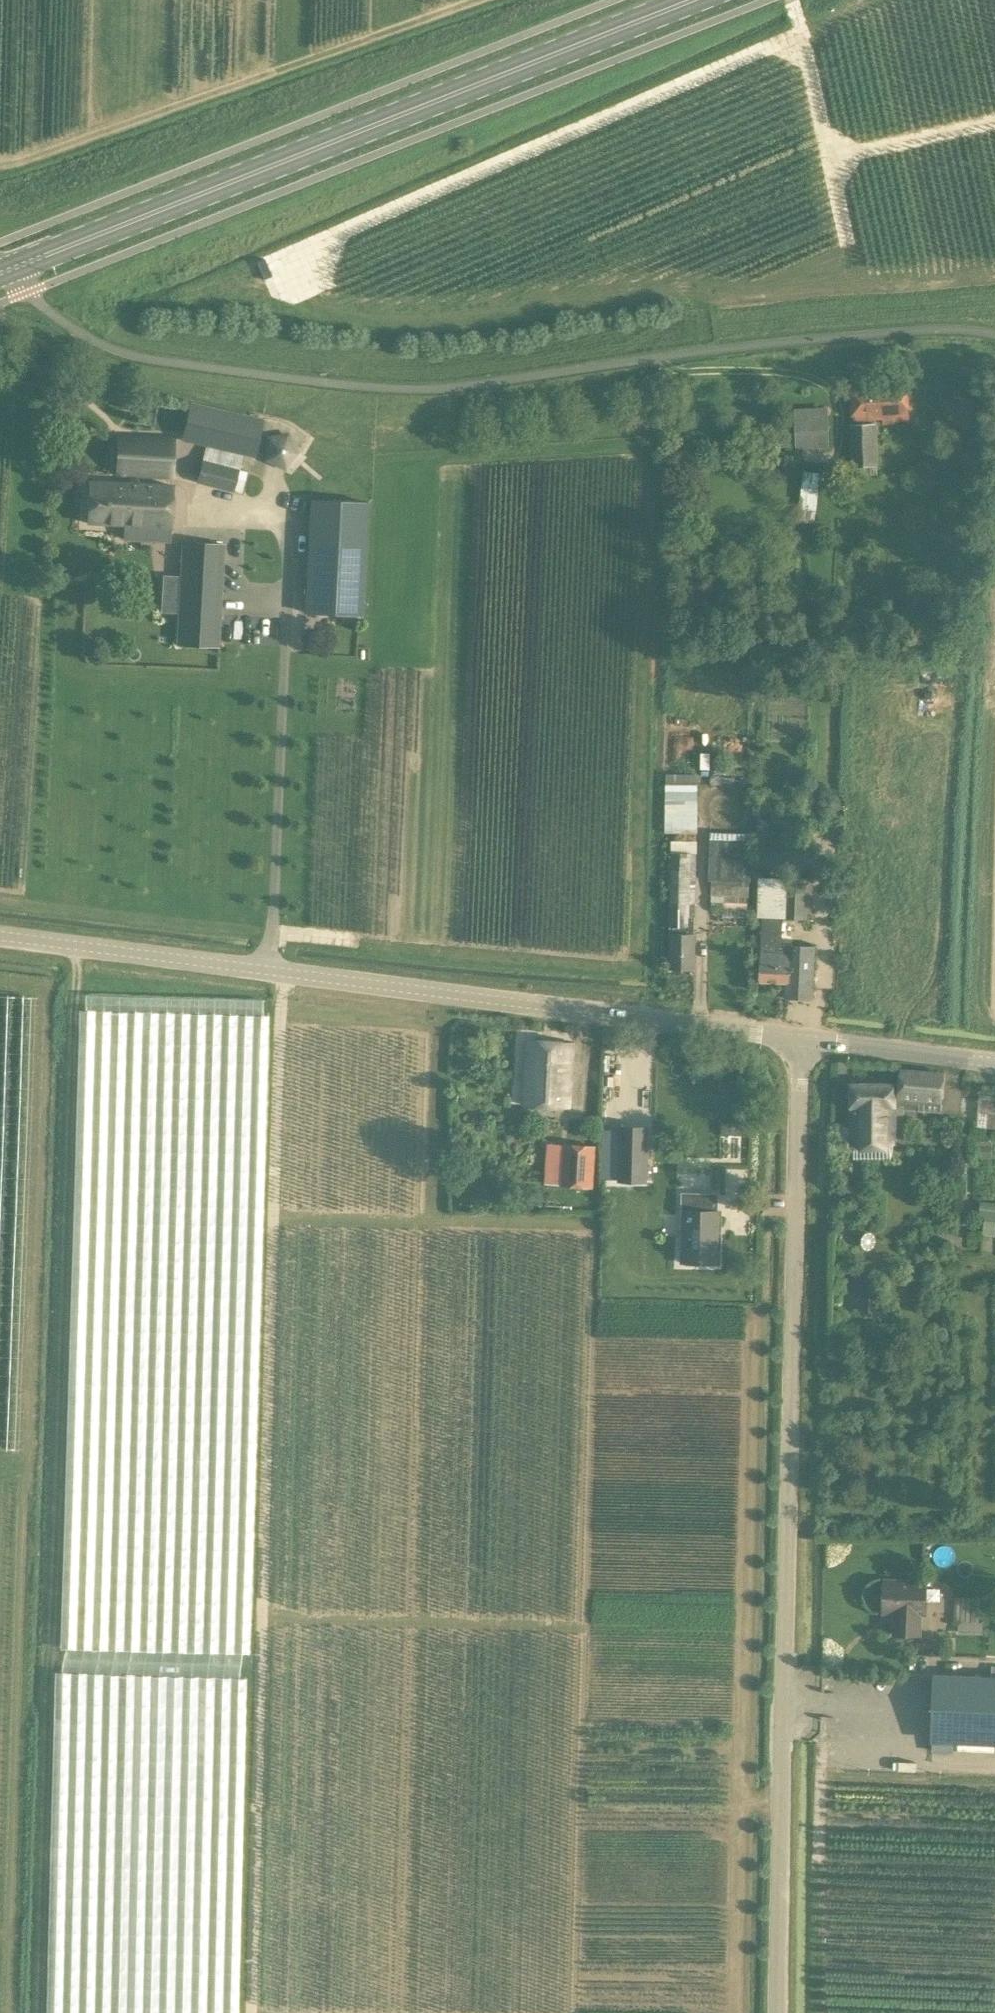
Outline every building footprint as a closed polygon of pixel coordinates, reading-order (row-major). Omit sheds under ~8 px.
[(907,383),(854,386),(856,419),(882,417),(883,423),(893,423),(893,420),(909,419),(907,383)] [(189,401),(182,440),(254,455),(257,444),(263,419),(253,416),(189,401)] [(795,450),(816,449),(816,447),(823,447),(824,448),(827,448),(827,406),(793,408),(795,450)] [(878,466),(876,424),(848,425),(850,467),(878,466)] [(273,431),(264,457),(291,467),(300,441),(273,431)] [(173,476),(175,436),(116,434),(114,473),(173,476)] [(195,482),(232,492),(242,494),(248,472),(238,469),(200,459),(195,482)] [(821,473),(803,471),(797,521),(815,523),(821,473)] [(169,541),(172,484),(88,480),(86,524),(123,526),(123,539),(169,541)] [(366,502),(310,500),(305,612),(360,614),(366,502)] [(225,545),(182,542),(176,645),(219,647),(225,545)] [(666,784),(665,833),(697,834),(698,785),(666,784)] [(771,842),(771,820),(757,820),(757,842),(771,842)] [(711,880),(711,896),(723,896),(723,908),(748,909),(750,882),(752,834),(710,832),(708,880),(711,880)] [(694,917),(695,917),(695,854),(696,854),(697,841),(672,840),(670,934),(669,969),(694,969),(694,934),(693,934),(694,917)] [(782,918),(792,918),(793,884),(787,883),(787,878),(757,877),(756,917),(762,917),(760,951),(761,951),(759,982),(785,983),(784,996),(790,997),(791,946),(781,946),(782,918)] [(807,884),(793,884),(792,918),(806,919),(813,919),(814,889),(807,889),(807,884)] [(791,946),(790,997),(812,998),(814,947),(791,946)] [(523,1104),(569,1107),(572,1043),(527,1040),(523,1104)] [(938,1112),(942,1076),(898,1074),(897,1090),(850,1087),(848,1146),(892,1148),(894,1110),(938,1112)] [(741,1159),(740,1124),(722,1124),(723,1159),(741,1159)] [(647,1164),(647,1127),(620,1127),(619,1164),(647,1164)] [(991,1157),(991,1135),(974,1134),(973,1157),(991,1157)] [(564,1144),(561,1185),(593,1187),(596,1146),(564,1144)] [(685,1229),(685,1265),(708,1265),(709,1230),(715,1230),(716,1216),(712,1216),(712,1195),(680,1194),(679,1229),(685,1229)] [(980,1201),(979,1215),(994,1216),(994,1202),(980,1201)] [(918,1635),(919,1615),(924,1615),(925,1582),(883,1580),(881,1613),(893,1614),(892,1634),(918,1635)] [(982,1622),(978,1622),(973,1622),(973,1634),(982,1634),(982,1622)] [(994,1743),(994,1679),(933,1676),(930,1740),(994,1743)]
